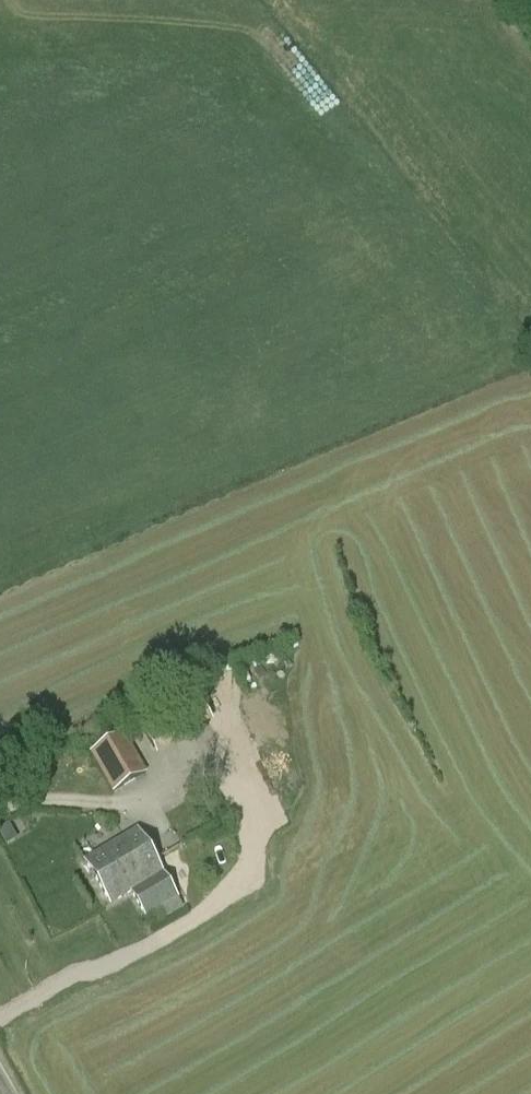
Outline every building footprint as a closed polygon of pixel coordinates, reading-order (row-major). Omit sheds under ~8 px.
[(90,754),(112,791),(145,773),(124,735),(90,754)] [(130,894),(144,917),(176,898),(137,831),(84,862),(110,906),(130,894)]
